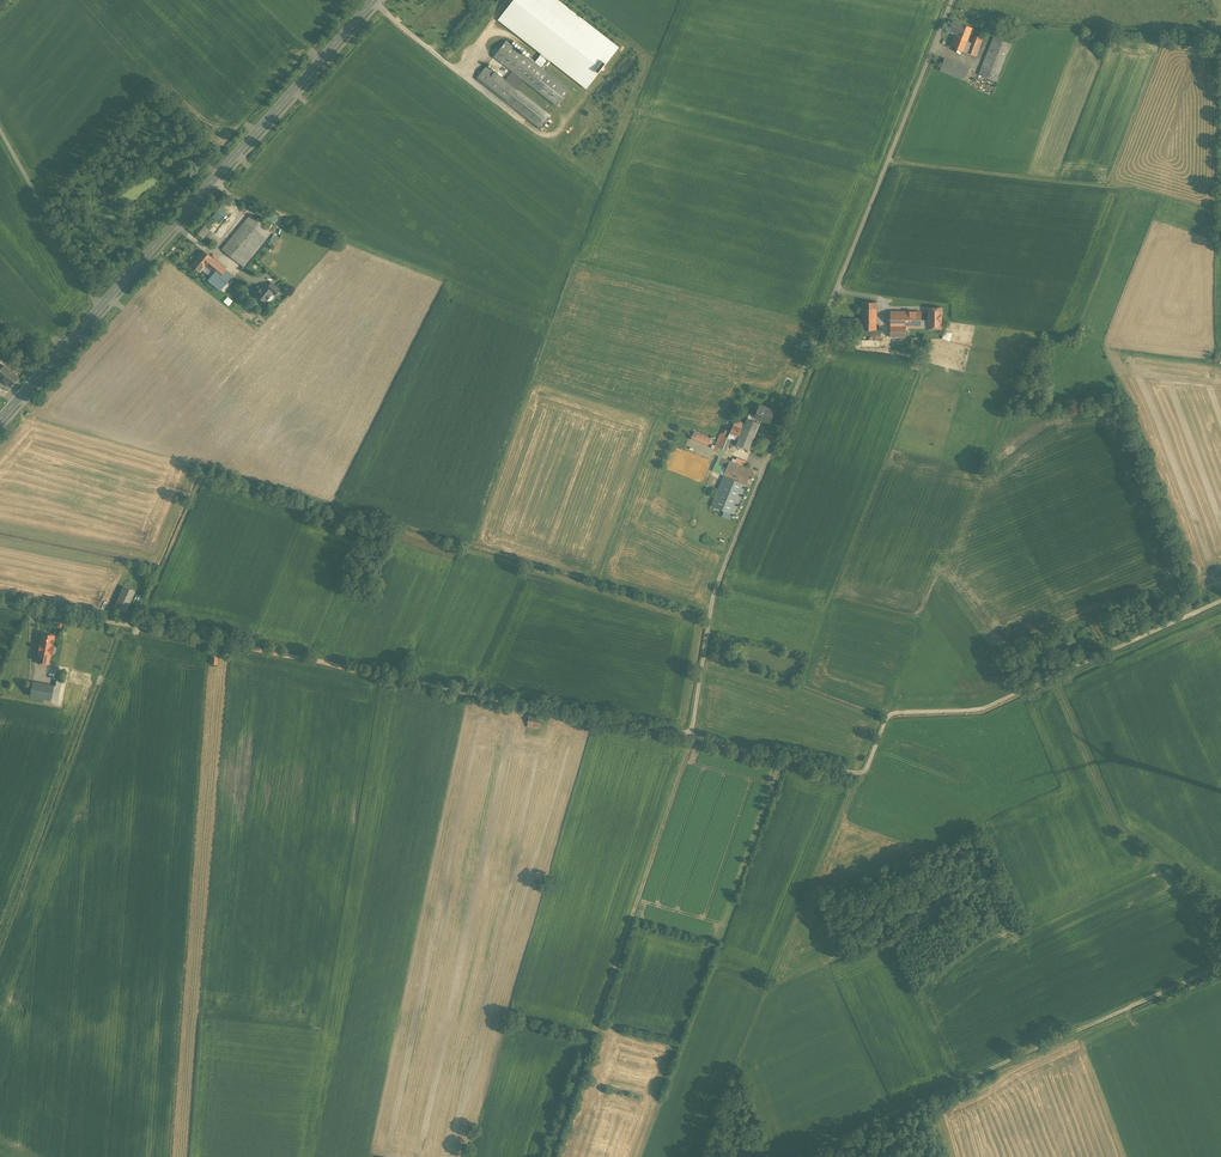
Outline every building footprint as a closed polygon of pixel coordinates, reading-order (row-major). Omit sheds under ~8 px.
[(585,88),(618,46),(560,0),(512,0),(497,19),(541,53),(549,59),(585,88)] [(956,34),(951,48),(978,59),(979,59),(987,39),(976,35),(973,41),(965,38),(969,28),(970,27),(952,20),(948,31),(956,34)] [(993,35),(978,74),(998,82),(1013,43),(993,35)] [(557,106),(569,90),(542,69),(533,62),(506,41),(494,57),(513,72),(506,81),(487,66),(477,79),(541,128),(550,116),(518,91),(525,82),(557,106)] [(541,53),(533,62),(542,69),(549,59),(541,53)] [(217,186),(227,174),(225,171),(214,183),(217,186)] [(221,206),(212,216),(217,221),(227,210),(221,206)] [(258,206),(255,212),(277,221),(279,214),(258,206)] [(250,215),(222,249),(243,267),(271,232),(250,215)] [(197,234),(203,238),(210,230),(204,226),(197,234)] [(268,243),(272,246),(279,237),(275,234),(268,243)] [(232,276),(205,252),(193,266),(199,271),(205,265),(214,273),(208,280),(219,290),(232,276)] [(279,289),(271,283),(267,288),(272,292),(274,294),(279,289)] [(258,292),(256,295),(265,301),(272,292),(267,288),(264,285),(261,289),(260,289),(257,292),(258,292)] [(861,321),(862,336),(881,335),(881,323),(877,323),(877,307),(862,308),(862,315),(856,315),(856,313),(832,314),(832,325),(856,324),(856,322),(861,321)] [(941,330),(941,308),(929,308),(929,330),(941,330)] [(924,311),(892,312),(892,339),(911,339),(911,327),(924,327),(924,311)] [(0,369),(0,379),(9,387),(19,376),(5,363),(0,369)] [(760,403),(754,417),(770,423),(775,410),(760,403)] [(736,444),(749,449),(760,424),(747,418),(736,444)] [(696,430),(692,439),(709,446),(713,438),(696,430)] [(720,434),(715,445),(722,449),(728,438),(720,434)] [(730,461),(711,507),(734,517),(753,471),(730,461)] [(123,587),(114,609),(124,613),(133,591),(123,587)] [(42,631),(37,660),(49,662),(54,633),(42,631)] [(722,643),(719,655),(728,657),(730,644),(722,643)] [(1129,648),(1115,655),(1119,664),(1133,657),(1129,648)] [(211,653),(210,663),(218,664),(218,653),(211,653)] [(397,656),(392,669),(402,673),(406,659),(397,656)] [(32,683),(29,696),(52,701),(54,688),(32,683)] [(529,714),(527,726),(540,729),(542,716),(529,714)]
